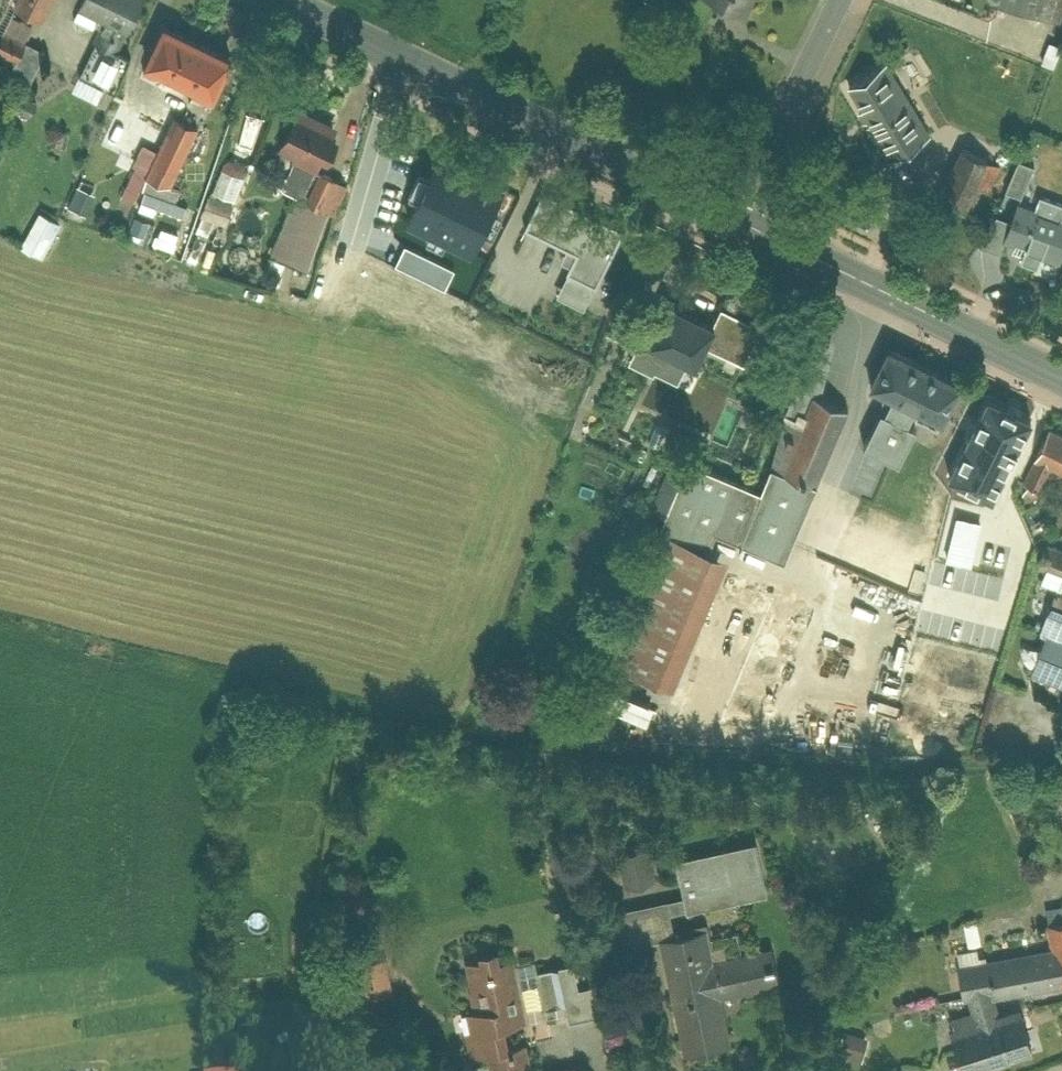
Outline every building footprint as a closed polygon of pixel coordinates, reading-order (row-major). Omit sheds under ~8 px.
[(16,5),(42,17),(50,0),(18,0),(16,5)] [(77,6),(108,20),(84,73),(117,88),(133,52),(121,47),(142,0),(80,0),(77,6)] [(753,15),(759,0),(716,0),(753,15)] [(1059,13),(1061,2),(1061,0),(1009,0),(1059,13)] [(165,13),(146,59),(212,87),(232,42),(165,13)] [(0,39),(0,53),(16,60),(26,38),(5,28),(0,39)] [(46,46),(26,38),(16,60),(12,71),(31,80),(46,46)] [(905,50),(837,85),(880,167),(931,140),(911,102),(928,93),(905,50)] [(23,94),(15,111),(31,119),(39,102),(23,94)] [(301,103),(281,145),(327,166),(347,124),(301,103)] [(158,145),(147,170),(174,182),(202,120),(176,108),(158,145)] [(1008,167),(1018,144),(982,129),(976,145),(953,135),(926,198),(974,218),(998,163),(1008,167)] [(147,170),(158,145),(144,140),(122,191),(135,197),(147,170)] [(472,249),(503,185),(440,155),(409,219),(472,249)] [(1034,162),(1020,157),(1007,189),(1022,194),(1034,162)] [(321,169),(309,198),(328,208),(335,209),(348,179),(321,169)] [(624,226),(546,188),(530,221),(581,246),(571,268),(598,280),(624,226)] [(211,191),(203,212),(228,222),(236,202),(211,191)] [(1061,259),(1061,199),(1041,191),(1037,202),(1020,196),(1013,217),(1005,236),(1027,243),(1022,258),(1038,264),(1042,252),(1061,259)] [(290,202),(272,252),(309,267),(328,208),(309,198),(290,202)] [(41,208),(22,248),(46,259),(65,220),(41,208)] [(1000,249),(1005,236),(1013,217),(995,210),(982,242),(1000,249)] [(598,280),(571,268),(560,292),(587,304),(598,280)] [(710,334),(716,320),(669,299),(657,325),(638,317),(620,358),(651,372),(666,338),(701,353),(706,343),(710,334)] [(723,304),(716,320),(710,334),(706,343),(745,361),(762,323),(723,304)] [(834,349),(805,343),(787,393),(812,402),(787,466),(774,461),(763,489),(694,463),(669,527),(720,546),(724,536),(788,560),(849,409),(822,395),(834,349)] [(953,388),(897,360),(883,388),(905,398),(897,413),(890,413),(872,450),(902,466),(920,431),(912,427),(922,406),(939,415),(953,388)] [(989,397),(972,431),(1008,449),(998,470),(1014,478),(1041,423),(989,397)] [(1041,465),(1061,475),(1061,440),(1055,436),(1041,465)] [(954,475),(939,472),(929,525),(944,528),(954,475)] [(975,494),(965,540),(986,545),(997,499),(975,494)] [(676,686),(729,555),(662,528),(609,658),(676,686)] [(1045,539),(1032,572),(1045,577),(1041,586),(1060,594),(1043,634),(1054,639),(1033,690),(1061,702),(1061,699),(1061,545),(1045,539)] [(614,906),(623,945),(676,933),(672,913),(690,909),(690,911),(771,894),(759,840),(679,857),(686,892),(668,896),(668,895),(614,906)] [(616,850),(624,888),(653,882),(646,845),(616,850)] [(965,1002),(972,1001),(976,1026),(956,1032),(967,1070),(980,1070),(1044,1052),(1032,1010),(1009,1016),(1005,996),(1061,986),(1061,921),(1049,924),(1055,946),(958,963),(965,1002)] [(736,1045),(726,995),(780,984),(772,945),(718,957),(711,928),(662,938),(687,1056),(736,1045)] [(479,1070),(539,1070),(524,1011),(524,1010),(510,952),(470,962),(481,1008),(465,1012),(479,1070)] [(358,967),(364,1002),(395,997),(389,962),(358,967)] [(596,985),(578,989),(572,964),(526,975),(538,1024),(573,1016),(573,1018),(603,1011),(596,985)] [(838,1045),(863,1054),(870,1032),(846,1023),(838,1045)]
